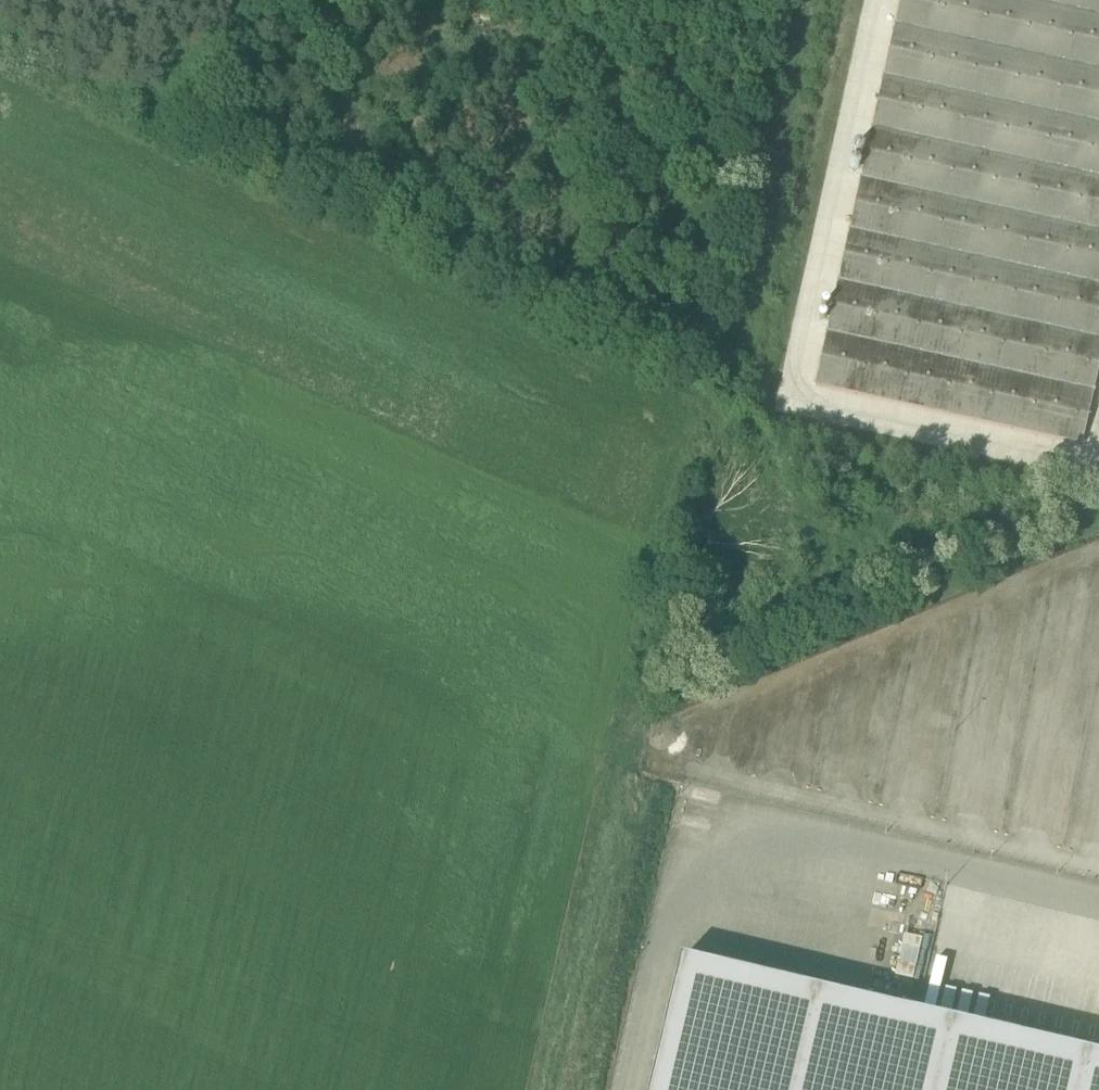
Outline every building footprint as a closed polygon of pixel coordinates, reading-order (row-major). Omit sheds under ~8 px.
[(1083,443),(1098,372),(1098,0),(901,0),(816,384),(1083,443)] [(924,964),(926,937),(907,935),(904,962),(924,964)] [(681,960),(650,1089),(1098,1089),(1098,1059),(681,960)]
